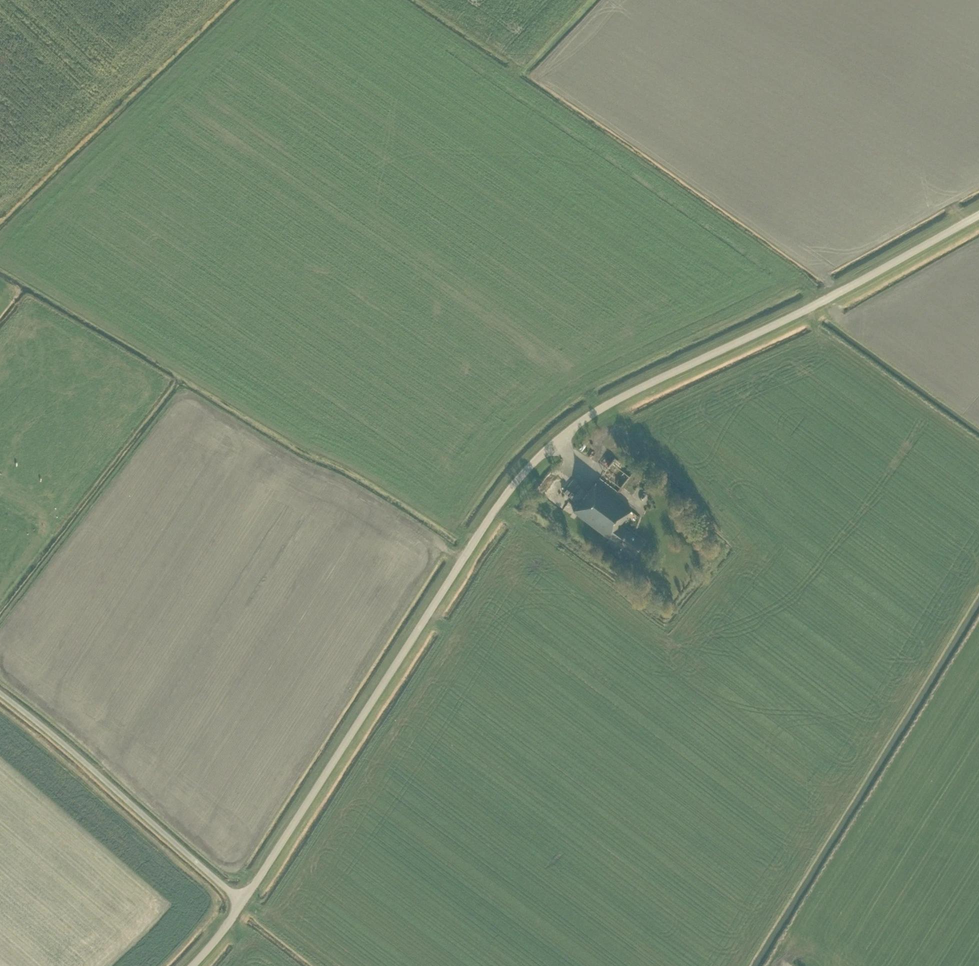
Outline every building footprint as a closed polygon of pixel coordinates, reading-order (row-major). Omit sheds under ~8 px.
[(600,478),(617,492),(632,473),(615,458),(600,478)] [(611,536),(633,553),(642,542),(620,524),(631,509),(595,482),(573,511),(609,538),(611,536)]
